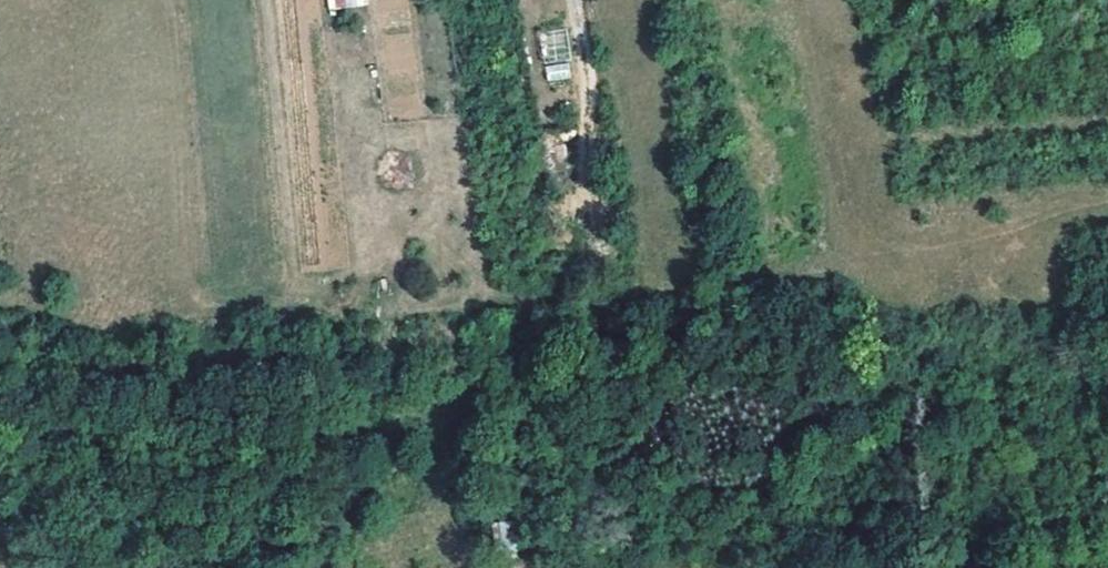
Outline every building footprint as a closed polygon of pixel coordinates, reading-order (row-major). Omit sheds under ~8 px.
[(326,10),(362,8),(362,0),(325,0),(326,10)] [(542,33),(547,81),(570,79),(565,31),(542,33)]
